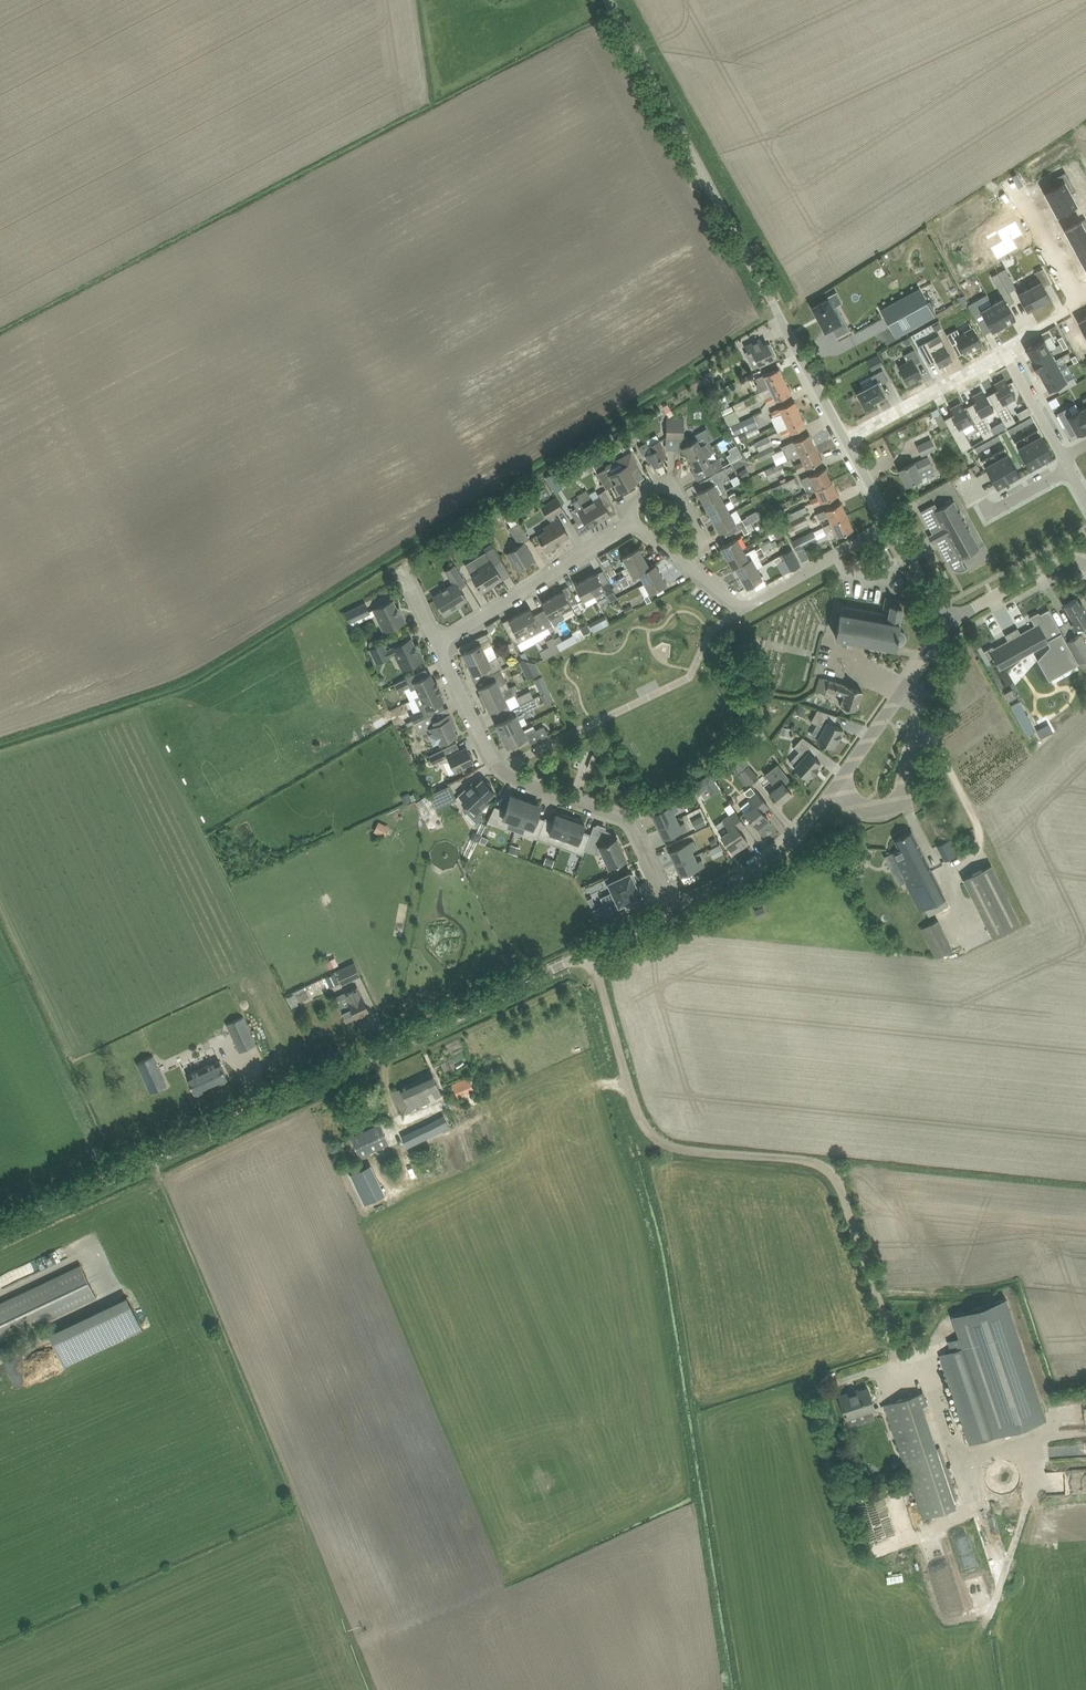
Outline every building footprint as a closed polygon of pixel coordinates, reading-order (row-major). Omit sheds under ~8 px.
[(1044,193),(1051,205),(1071,194),(1065,182),(1070,179),(1066,173),(1054,180),(1057,186),(1044,193)] [(1071,194),(1051,205),(1057,217),(1070,209),(1072,212),(1073,216),(1085,209),(1082,203),(1077,205),(1071,194)] [(998,259),(1018,248),(1014,239),(1023,234),(1016,220),(997,230),(1002,240),(991,246),(998,259)] [(1085,234),(1085,227),(1083,222),(1065,231),(1071,242),(1085,234)] [(1071,242),(1076,252),(1085,247),(1085,234),(1071,242)] [(1085,259),(1085,247),(1076,252),(1082,262),(1085,259)] [(1016,287),(1005,268),(998,272),(1003,282),(1008,291),(1009,291),(1016,287)] [(1029,286),(1039,304),(1050,298),(1044,286),(1050,282),(1042,268),(1036,271),(1039,277),(1028,284),(1029,286)] [(934,279),(895,300),(910,328),(949,306),(934,279)] [(1003,297),(992,303),(1003,323),(1015,317),(1008,304),(1014,301),(1009,291),(1008,291),(1003,282),(996,285),(1003,297)] [(1017,293),(1021,298),(1027,310),(1039,304),(1029,286),(1017,293)] [(828,298),(812,306),(825,330),(831,327),(836,337),(850,329),(837,305),(833,307),(828,298)] [(992,330),(1003,323),(992,303),(980,309),(984,316),(992,330)] [(939,322),(932,326),(935,331),(942,327),(939,322)] [(964,353),(982,343),(973,326),(960,333),(957,328),(947,334),(952,344),(958,341),(964,353)] [(768,344),(767,342),(763,344),(761,338),(745,345),(748,350),(745,351),(749,359),(755,356),(759,364),(774,357),(774,356),(773,355),(775,355),(772,349),(771,350),(768,344)] [(934,361),(937,366),(949,360),(942,346),(939,340),(927,346),(925,341),(916,346),(917,347),(923,359),(926,365),(934,361)] [(1030,360),(1048,350),(1043,340),(1025,350),(1030,360)] [(902,365),(911,382),(924,375),(917,362),(923,359),(917,347),(907,353),(911,360),(902,365)] [(1054,360),(1048,350),(1030,360),(1036,370),(1054,360)] [(880,365),(875,355),(866,360),(871,369),(880,365)] [(1054,360),(1036,370),(1036,371),(1042,380),(1060,370),(1054,360)] [(785,380),(779,367),(769,372),(756,378),(758,383),(766,380),(769,387),(770,386),(785,380)] [(856,391),(864,406),(874,402),(873,401),(885,394),(880,383),(888,379),(882,369),(871,375),(874,382),(856,391)] [(711,392),(726,385),(722,377),(715,381),(710,370),(702,374),(708,385),(711,392)] [(1066,381),(1060,370),(1042,380),(1048,391),(1066,381)] [(1016,398),(1004,377),(995,383),(998,389),(988,394),(1003,421),(1013,415),(1006,403),(1016,398)] [(785,380),(770,386),(774,394),(765,398),(767,403),(791,392),(785,380)] [(994,410),(983,390),(973,395),(976,401),(966,406),(984,438),(994,433),(984,415),(994,410)] [(1077,408),(1085,425),(1085,394),(1080,397),(1084,404),(1077,408)] [(1048,400),(1052,407),(1059,403),(1056,396),(1048,400)] [(800,412),(794,400),(771,411),(774,416),(782,412),(785,419),(800,412)] [(972,422),(961,402),(951,407),(954,413),(944,418),(959,445),(969,440),(963,428),(972,422)] [(729,407),(725,409),(721,410),(724,416),(735,411),(732,405),(729,407)] [(935,417),(941,413),(938,408),(931,411),(935,417)] [(1077,408),(1066,414),(1063,410),(1057,414),(1064,428),(1071,424),(1075,432),(1085,426),(1085,425),(1077,408)] [(780,431),(782,436),(806,425),(800,412),(785,419),(789,427),(780,431)] [(757,424),(753,415),(730,425),(734,435),(757,424)] [(667,437),(676,437),(676,429),(676,421),(667,421),(667,437)] [(685,437),(685,429),(684,421),(676,421),(676,429),(676,437),(685,437)] [(997,424),(991,427),(994,433),(1000,430),(997,424)] [(681,447),(688,458),(711,445),(709,441),(712,438),(707,428),(694,434),(696,438),(681,447)] [(1037,428),(1026,434),(1014,440),(1030,468),(1041,462),(1053,455),(1037,428)] [(748,437),(745,431),(738,434),(738,435),(740,440),(748,437)] [(816,447),(809,433),(785,444),(781,446),(788,459),(800,453),(800,454),(816,447)] [(628,444),(623,435),(615,440),(620,448),(628,444)] [(758,454),(773,446),(768,436),(755,442),(759,451),(757,452),(758,454)] [(921,455),(936,449),(931,438),(917,445),(921,455)] [(663,445),(659,439),(649,444),(647,441),(640,445),(640,448),(643,455),(645,454),(649,461),(651,460),(655,466),(664,461),(661,457),(666,455),(661,446),(663,445)] [(707,475),(723,466),(718,457),(717,458),(713,452),(715,451),(711,445),(688,458),(695,471),(703,466),(707,475)] [(776,453),(773,446),(758,454),(761,460),(776,453)] [(1004,446),(993,452),(981,459),(997,487),(1008,480),(1020,474),(1004,446)] [(816,447),(800,454),(804,461),(795,465),(797,470),(798,470),(811,464),(821,459),(819,453),(816,447)] [(605,466),(609,474),(619,491),(638,481),(631,469),(639,465),(631,452),(605,466)] [(586,456),(581,459),(588,471),(594,468),(586,456)] [(914,462),(909,464),(899,468),(907,485),(922,478),(919,472),(932,466),(928,457),(914,463),(914,462)] [(958,464),(961,469),(961,470),(968,466),(964,460),(958,464)] [(785,471),(780,462),(764,470),(768,479),(785,471)] [(571,472),(575,478),(583,473),(579,467),(571,472)] [(704,488),(698,492),(703,502),(720,493),(726,489),(721,479),(726,476),(727,473),(724,467),(700,481),(704,488)] [(745,467),(739,471),(743,479),(750,475),(745,467)] [(807,492),(815,488),(831,481),(825,467),(801,478),(801,479),(807,492)] [(563,486),(554,471),(545,476),(547,479),(546,479),(552,489),(553,489),(554,491),(563,486)] [(737,475),(733,477),(732,481),(734,485),(740,482),(739,480),(737,475)] [(795,477),(771,488),(774,495),(798,484),(795,477)] [(920,494),(925,506),(934,501),(936,505),(941,503),(938,497),(943,495),(944,497),(955,491),(950,480),(920,494)] [(810,499),(813,504),(837,493),(831,481),(815,488),(819,495),(810,499)] [(599,519),(610,513),(606,505),(611,502),(605,492),(604,490),(598,493),(600,496),(593,500),(589,493),(585,496),(599,519)] [(588,526),(599,519),(585,496),(582,491),(577,495),(579,498),(573,501),(576,507),(570,511),(578,522),(583,519),(588,526)] [(725,502),(720,493),(703,502),(709,512),(725,502)] [(548,517),(551,521),(543,526),(545,530),(538,534),(548,551),(557,546),(555,543),(569,534),(558,517),(557,518),(555,513),(564,508),(557,497),(541,506),(548,517)] [(963,570),(967,567),(966,567),(961,558),(980,547),(954,500),(938,509),(935,503),(920,511),(932,532),(937,541),(950,565),(953,568),(958,570),(963,570)] [(847,515),(841,501),(816,513),(819,518),(827,514),(831,522),(847,515)] [(731,512),(725,502),(709,512),(714,522),(731,512)] [(522,512),(526,506),(520,503),(516,509),(522,512)] [(786,522),(804,513),(808,511),(805,506),(780,518),(783,524),(786,522)] [(742,519),(746,525),(751,522),(760,517),(757,511),(747,516),(742,519)] [(720,532),(736,522),(731,512),(714,522),(720,532)] [(808,522),(804,513),(786,522),(790,531),(808,522)] [(831,522),(823,526),(829,539),(853,527),(847,515),(831,522)] [(508,521),(511,526),(509,527),(519,544),(506,552),(517,570),(535,559),(524,542),(530,538),(519,521),(517,522),(513,517),(508,521)] [(755,528),(751,522),(746,525),(749,531),(755,528)] [(817,540),(813,531),(792,541),(796,550),(817,540)] [(743,548),(737,537),(720,546),(726,557),(743,548)] [(486,552),(493,547),(491,543),(483,548),(486,552)] [(494,583),(495,583),(494,581),(502,577),(494,564),(501,560),(494,547),(493,547),(486,552),(485,552),(490,560),(477,568),(480,571),(472,576),(482,592),(495,584),(494,583)] [(623,556),(628,566),(645,557),(639,547),(623,556)] [(748,558),(743,548),(726,557),(732,568),(735,566),(752,557),(751,557),(748,558)] [(776,563),(785,558),(793,553),(791,549),(773,559),(776,563)] [(645,557),(628,566),(633,575),(639,572),(650,566),(645,557)] [(752,557),(735,566),(741,577),(757,568),(752,557)] [(616,572),(614,568),(611,562),(605,566),(610,576),(616,572)] [(641,584),(645,582),(661,573),(656,563),(650,566),(639,572),(642,577),(638,579),(641,584)] [(451,585),(433,596),(445,615),(454,609),(455,606),(467,599),(460,587),(466,583),(455,565),(445,571),(452,581),(451,585)] [(763,578),(757,568),(741,577),(747,587),(763,578)] [(595,594),(594,594),(594,595),(597,600),(607,594),(610,600),(611,601),(617,597),(608,581),(603,584),(597,573),(597,572),(586,578),(595,594)] [(648,594),(650,593),(651,594),(657,589),(667,584),(661,573),(645,582),(641,584),(639,586),(644,596),(648,594)] [(619,579),(621,582),(623,587),(630,583),(625,575),(619,579)] [(594,594),(595,594),(586,578),(575,584),(584,600),(594,594)] [(553,596),(562,612),(564,617),(576,610),(580,608),(568,586),(562,589),(563,591),(553,596)] [(545,608),(539,611),(547,627),(548,627),(547,626),(554,622),(554,623),(565,617),(564,617),(562,612),(553,596),(542,602),(545,608)] [(899,622),(903,600),(886,597),(883,612),(841,605),(840,611),(839,611),(835,635),(844,636),(843,644),(851,646),(853,638),(895,646),(896,641),(900,641),(903,639),(905,635),(905,631),(902,628),(899,627),(900,622),(899,622)] [(1085,623),(1085,611),(1081,602),(1079,603),(1076,597),(1065,604),(1073,618),(1070,620),(1075,629),(1085,623)] [(399,607),(398,607),(397,607),(393,599),(373,609),(384,631),(406,621),(399,607)] [(350,622),(370,612),(366,602),(346,612),(350,622)] [(531,608),(520,614),(532,636),(542,631),(538,624),(539,624),(531,608)] [(1037,659),(1048,679),(1078,663),(1079,663),(1067,641),(1054,618),(1049,609),(1048,609),(1049,610),(1040,614),(1039,611),(1030,616),(1035,625),(1021,633),(1018,627),(1005,634),(1008,640),(994,647),(993,646),(984,651),(988,658),(993,655),(999,667),(1046,641),(1049,646),(1037,659)] [(531,636),(532,636),(520,614),(509,620),(514,628),(508,632),(515,644),(531,635),(531,636)] [(599,629),(594,621),(589,624),(593,632),(599,629)] [(581,627),(584,634),(591,630),(587,623),(581,627)] [(468,663),(487,654),(484,648),(492,644),(486,633),(470,641),(473,647),(461,652),(465,661),(466,660),(468,663)] [(1079,663),(1085,659),(1085,643),(1081,633),(1067,641),(1079,663)] [(573,634),(556,642),(560,649),(577,641),(573,634)] [(417,645),(416,644),(415,645),(411,637),(391,646),(392,648),(387,650),(383,642),(370,648),(377,663),(390,657),(390,655),(395,653),(402,669),(424,659),(417,645)] [(560,649),(556,643),(549,646),(540,651),(544,658),(560,649)] [(520,654),(524,659),(530,661),(525,651),(520,654)] [(487,654),(468,663),(469,665),(467,666),(471,675),(483,669),(486,676),(503,668),(497,656),(489,660),(487,654)] [(530,677),(540,672),(536,663),(535,663),(530,661),(524,659),(522,659),(530,677)] [(436,681),(436,680),(435,681),(431,673),(428,674),(418,679),(415,673),(395,683),(399,691),(404,688),(410,686),(411,690),(416,687),(420,695),(440,686),(437,680),(436,681)] [(381,676),(378,677),(377,680),(379,683),(382,684),(384,683),(385,680),(384,677),(381,676)] [(825,693),(827,688),(845,694),(842,704),(856,709),(862,690),(819,676),(815,690),(825,693)] [(482,700),(509,687),(506,681),(499,684),(496,679),(479,687),(482,693),(479,695),(482,700)] [(549,690),(545,682),(540,685),(543,692),(549,690)] [(410,715),(411,715),(414,722),(435,713),(432,706),(441,702),(442,702),(444,701),(441,693),(442,692),(440,686),(420,695),(424,703),(419,706),(421,710),(416,712),(410,715)] [(512,693),(509,687),(482,700),(484,706),(487,704),(490,711),(507,703),(505,697),(512,693)] [(1012,689),(1011,689),(1005,693),(1004,693),(1009,701),(1016,696),(1012,689)] [(520,704),(534,697),(530,690),(516,697),(520,704)] [(510,709),(513,715),(496,723),(498,728),(497,728),(500,735),(522,725),(527,723),(524,716),(529,714),(527,711),(538,706),(534,697),(520,704),(510,709)] [(1011,704),(1014,709),(1022,705),(1019,700),(1011,704)] [(807,708),(800,704),(795,713),(802,716),(807,708)] [(1024,710),(1022,705),(1014,709),(1017,715),(1024,710)] [(824,727),(818,739),(833,747),(837,740),(838,740),(841,734),(841,733),(843,729),(834,723),(838,715),(818,708),(811,721),(824,727)] [(1027,715),(1024,710),(1017,715),(1020,720),(1027,715)] [(456,726),(450,713),(450,714),(449,713),(438,719),(435,713),(414,722),(419,733),(430,728),(436,741),(439,739),(440,742),(444,740),(446,740),(447,740),(450,739),(451,738),(452,737),(453,736),(457,734),(454,728),(456,726)] [(1027,715),(1020,720),(1022,725),(1030,720),(1027,715)] [(1025,730),(1033,725),(1030,720),(1022,725),(1025,730)] [(530,743),(548,734),(544,725),(536,729),(535,726),(525,731),(522,725),(500,735),(504,742),(505,742),(507,746),(527,736),(530,743)] [(1033,725),(1025,730),(1028,735),(1036,730),(1033,725)] [(790,728),(782,726),(781,732),(789,734),(790,728)] [(814,755),(820,749),(803,736),(794,745),(799,750),(805,755),(795,766),(794,766),(807,778),(813,772),(814,772),(819,767),(817,766),(821,762),(814,755)] [(465,764),(474,760),(467,746),(449,755),(445,747),(429,755),(433,763),(450,760),(456,771),(466,766),(465,764)] [(591,756),(586,768),(592,770),(596,758),(591,756)] [(748,764),(744,760),(736,768),(739,772),(740,771),(748,764)] [(719,778),(720,777),(717,774),(722,767),(716,762),(709,770),(719,778)] [(765,773),(770,780),(776,787),(769,792),(778,803),(792,792),(784,783),(790,778),(783,770),(778,763),(765,773)] [(751,784),(759,777),(748,764),(740,771),(751,784)] [(710,773),(693,784),(699,793),(707,788),(715,782),(710,773)] [(486,799),(494,791),(491,788),(492,785),(488,781),(486,782),(482,779),(475,786),(472,782),(460,794),(472,807),(468,811),(477,821),(481,816),(478,813),(489,802),(486,799)] [(429,794),(436,809),(437,808),(437,807),(456,798),(450,785),(450,784),(429,794)] [(750,796),(755,791),(751,786),(745,790),(750,796)] [(748,800),(740,806),(758,828),(769,819),(760,809),(766,804),(768,806),(768,805),(757,791),(747,799),(748,800)] [(412,800),(410,795),(409,795),(410,794),(409,793),(402,796),(405,803),(412,800)] [(510,819),(518,822),(526,800),(511,795),(506,809),(495,806),(488,820),(507,827),(510,819)] [(541,805),(526,800),(518,822),(526,825),(523,833),(538,838),(538,837),(545,819),(537,816),(541,805)] [(652,806),(648,809),(650,813),(651,815),(652,815),(658,827),(676,819),(672,812),(678,809),(675,803),(664,809),(661,802),(652,806)] [(725,806),(727,811),(730,814),(735,810),(733,807),(730,802),(725,806)] [(740,816),(739,815),(735,810),(730,814),(722,819),(722,820),(728,828),(721,834),(727,843),(733,852),(748,842),(739,828),(745,824),(740,816)] [(413,816),(417,828),(429,825),(425,813),(413,816)] [(563,815),(556,813),(553,821),(546,818),(546,817),(545,817),(545,819),(538,838),(539,837),(552,842),(553,842),(555,835),(563,838),(571,816),(563,813),(563,815)] [(702,814),(694,819),(699,827),(707,823),(702,814)] [(583,854),(585,849),(591,833),(590,833),(590,834),(582,831),(585,823),(579,821),(579,819),(571,816),(563,838),(571,841),(569,848),(570,848),(583,853),(582,854),(583,854)] [(676,819),(658,827),(664,839),(686,828),(683,822),(679,825),(676,819)] [(387,826),(378,822),(375,830),(383,834),(387,826)] [(591,833),(585,849),(593,852),(599,835),(592,833),(595,824),(594,824),(591,833)] [(611,832),(605,829),(600,842),(601,844),(599,845),(609,866),(627,858),(617,837),(615,838),(611,832)] [(929,915),(930,915),(933,913),(948,906),(915,839),(911,831),(895,839),(899,848),(891,852),(906,882),(920,910),(925,907),(929,915)] [(488,838),(482,835),(479,841),(485,844),(488,838)] [(941,846),(947,859),(961,852),(954,839),(941,846)] [(675,864),(693,855),(690,849),(695,846),(692,840),(669,851),(675,864)] [(511,844),(509,852),(518,855),(521,847),(511,844)] [(719,844),(713,847),(717,856),(724,853),(719,844)] [(696,861),(693,855),(675,864),(681,876),(704,865),(701,859),(696,861)] [(555,859),(546,856),(543,863),(552,867),(555,859)] [(962,878),(992,938),(1021,923),(991,864),(962,878)] [(631,874),(630,872),(608,882),(616,899),(608,903),(594,909),(601,924),(615,918),(610,908),(618,904),(619,905),(622,903),(622,905),(629,902),(629,900),(635,897),(631,890),(637,887),(634,881),(636,880),(633,873),(631,874)] [(379,877),(371,881),(375,890),(383,886),(379,877)] [(756,909),(759,915),(766,911),(763,905),(756,909)] [(938,918),(920,927),(935,958),(953,950),(938,918)] [(335,970),(336,971),(342,984),(361,975),(354,961),(335,970)] [(340,983),(335,972),(326,977),(330,987),(340,983)] [(358,985),(344,992),(351,1006),(340,1011),(346,1022),(356,1017),(370,1011),(358,985)] [(255,1044),(242,1016),(226,1023),(239,1051),(255,1044)] [(167,1085),(153,1055),(137,1063),(151,1093),(167,1085)] [(203,1067),(211,1086),(228,1078),(219,1059),(203,1067)] [(211,1086),(203,1067),(186,1075),(195,1093),(211,1086)] [(392,1091),(397,1101),(403,1113),(442,1094),(432,1073),(392,1091)] [(454,1084),(459,1096),(472,1090),(467,1078),(454,1084)] [(440,1131),(434,1120),(417,1128),(423,1139),(440,1131)] [(350,1136),(358,1156),(390,1143),(381,1122),(350,1136)] [(480,1125),(485,1138),(493,1136),(488,1122),(480,1125)] [(51,1255),(34,1259),(36,1268),(53,1264),(51,1255)] [(50,1319),(96,1297),(80,1264),(0,1302),(0,1343),(50,1319)] [(143,1327),(127,1294),(49,1331),(64,1365),(143,1327)] [(948,1340),(951,1351),(940,1354),(944,1365),(970,1444),(1005,1432),(1046,1418),(1046,1417),(1043,1409),(1005,1298),(1004,1298),(951,1316),(958,1336),(958,1337),(948,1340)] [(868,1387),(840,1397),(846,1417),(875,1408),(868,1387)] [(884,1404),(888,1416),(922,1405),(928,1403),(924,1391),(884,1404)] [(956,1507),(936,1448),(902,1459),(922,1518),(956,1507)] [(1008,1455),(982,1468),(995,1493),(1021,1481),(1008,1455)]
